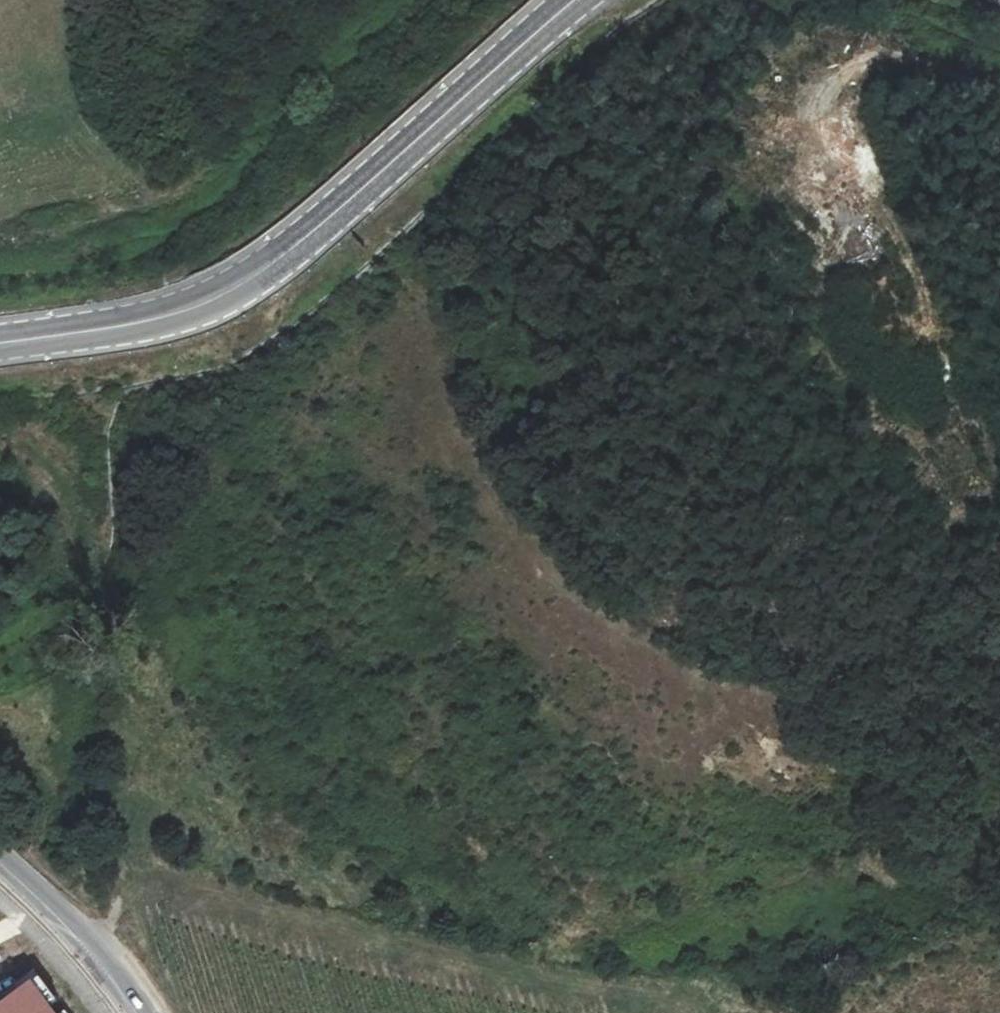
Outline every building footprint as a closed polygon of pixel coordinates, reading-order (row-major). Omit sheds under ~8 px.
[(35,966),(0,991),(0,1012),(70,1012),(35,966)]
